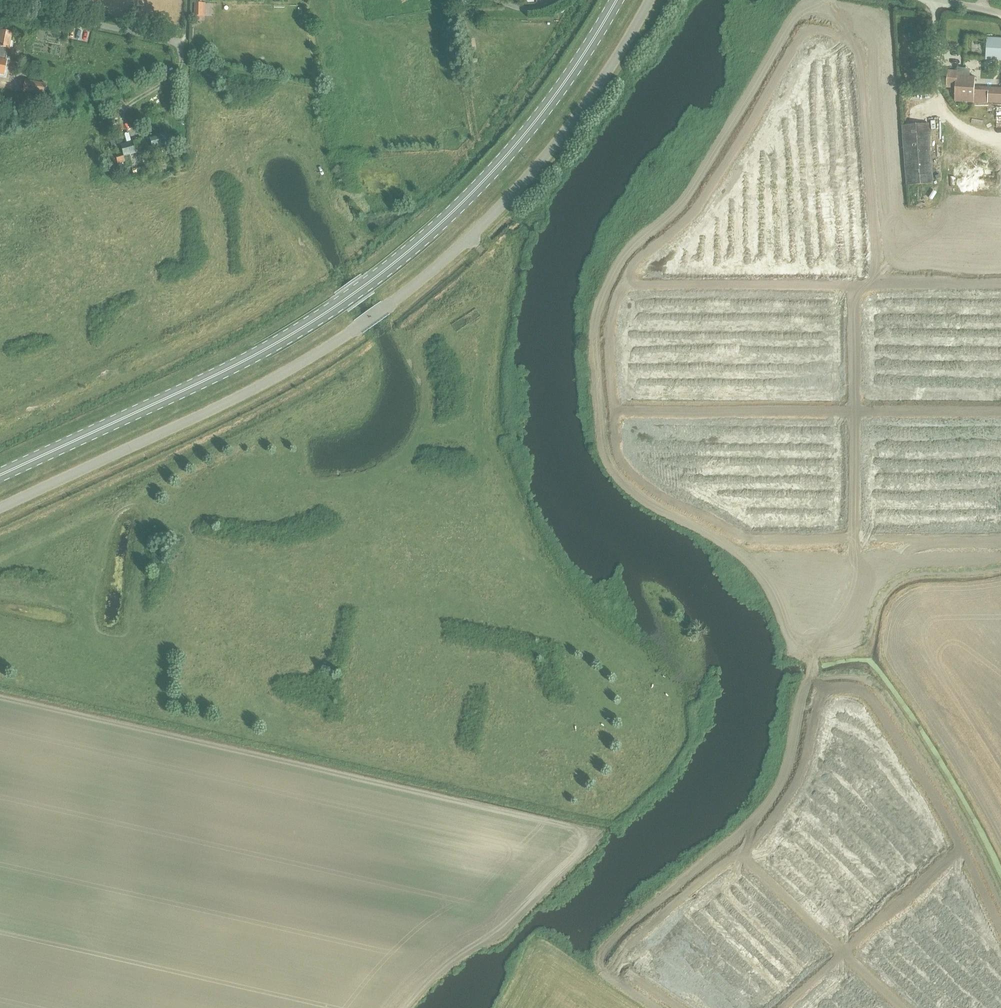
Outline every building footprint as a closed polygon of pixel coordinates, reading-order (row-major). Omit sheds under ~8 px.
[(4,75),(7,60),(6,60),(8,49),(9,49),(12,33),(0,31),(0,74),(4,75)] [(987,38),(986,60),(1000,61),(1000,39),(987,38)] [(47,44),(34,43),(33,54),(46,55),(47,44)] [(947,87),(956,88),(955,101),(973,102),(988,103),(1000,103),(1000,88),(974,87),(975,77),(957,76),(957,72),(948,71),(947,87)] [(25,80),(23,90),(44,94),(45,84),(25,80)] [(902,126),(906,185),(932,184),(927,124),(902,126)] [(161,151),(170,149),(166,133),(149,137),(152,149),(160,147),(161,151)] [(140,139),(120,145),(123,156),(144,151),(140,139)] [(987,151),(986,159),(999,161),(1000,153),(987,151)]
